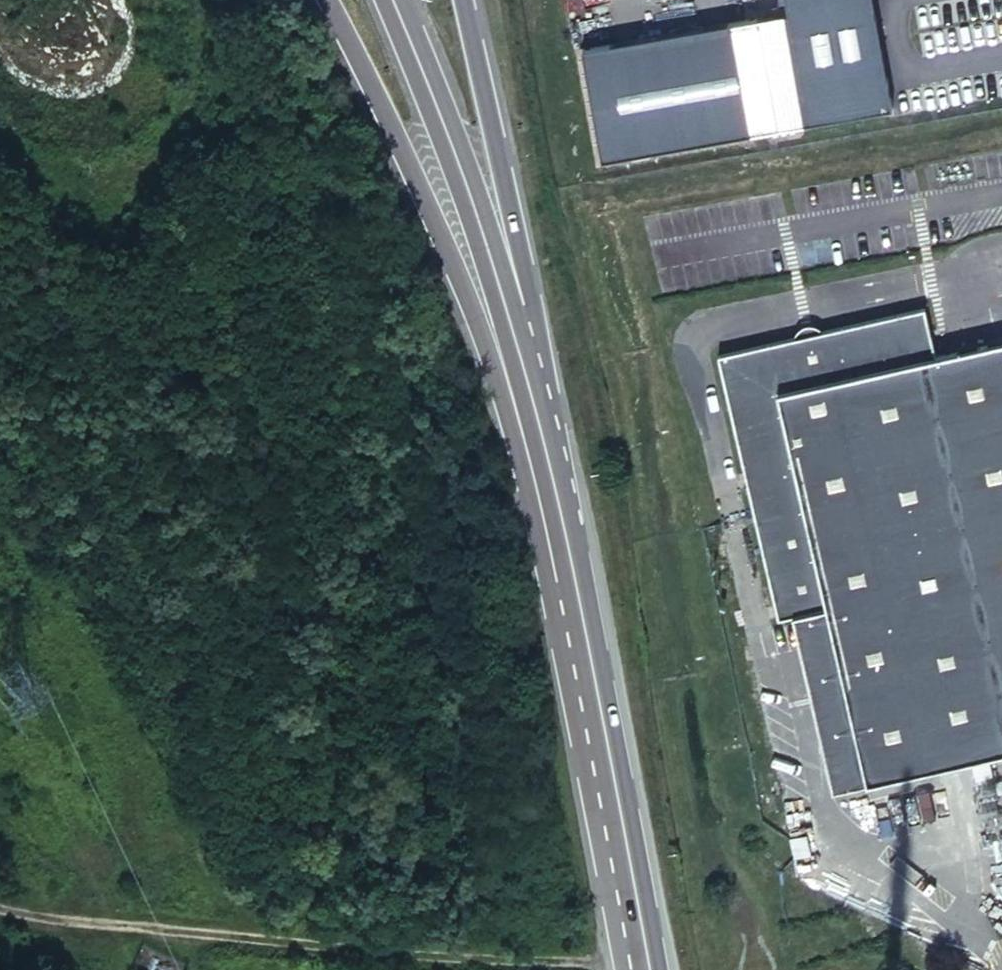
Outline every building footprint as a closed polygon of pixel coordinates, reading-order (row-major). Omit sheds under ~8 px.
[(582,50),(602,161),(892,109),(873,0),(785,0),(788,14),(582,50)] [(717,354),(777,618),(791,614),(825,607),(865,783),(1001,752),(1001,339),(935,355),(924,307),(717,354)] [(830,791),(865,783),(825,607),(791,614),(830,791)]
